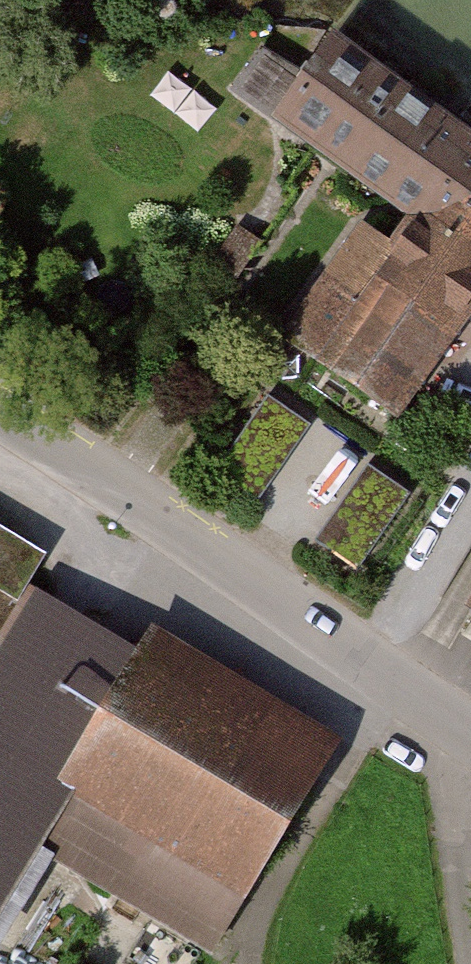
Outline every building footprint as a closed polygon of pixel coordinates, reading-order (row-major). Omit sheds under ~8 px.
[(331,16),(268,110),(414,208),(470,246),(470,109),(331,16)] [(362,214),(281,328),(401,407),(470,309),(470,246),(414,208),(395,235),(362,214)] [(216,468),(259,497),(311,420),(268,391),(216,468)] [(315,540),(358,569),(410,492),(367,463),(315,540)] [(0,513),(0,627),(29,578),(50,543),(0,513)] [(29,578),(0,627),(0,907),(40,844),(216,948),(253,877),(61,768),(136,637),(29,578)] [(340,727),(147,617),(136,637),(61,768),(253,877),(340,727)]
